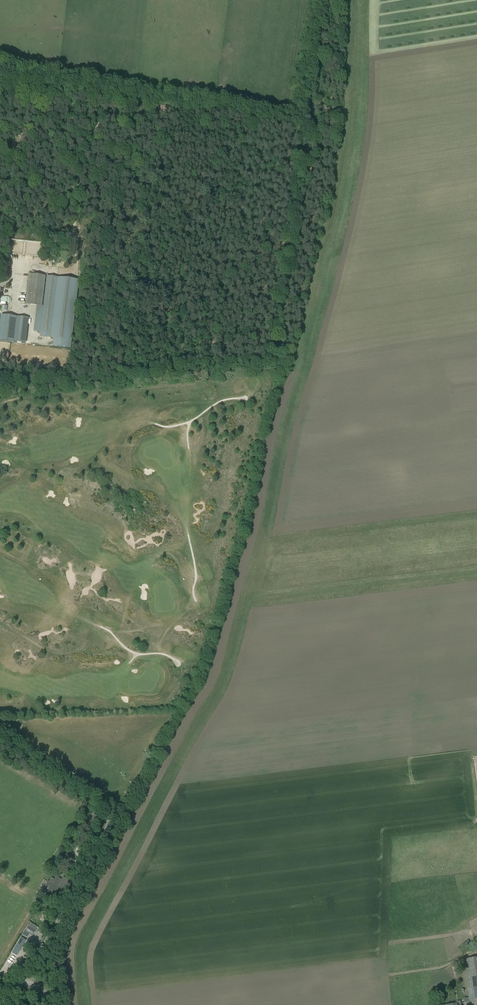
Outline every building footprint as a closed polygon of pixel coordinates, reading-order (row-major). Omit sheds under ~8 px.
[(33,331),(41,332),(47,276),(28,274),(24,304),(36,305),(33,331)] [(54,339),(53,347),(70,349),(78,280),(47,276),(41,332),(40,337),(54,339)] [(1,315),(0,324),(0,340),(24,343),(27,318),(1,315)] [(88,825),(94,829),(101,818),(94,814),(88,825)] [(48,882),(43,891),(54,898),(52,900),(58,903),(59,904),(72,882),(63,877),(62,879),(61,880),(56,877),(54,880),(51,878),(49,882),(48,882)] [(29,925),(25,931),(33,935),(36,930),(36,929),(37,927),(31,923),(29,925)] [(15,970),(25,949),(17,945),(7,966),(15,970)] [(469,1002),(476,1001),(476,957),(463,959),(469,1002)]
